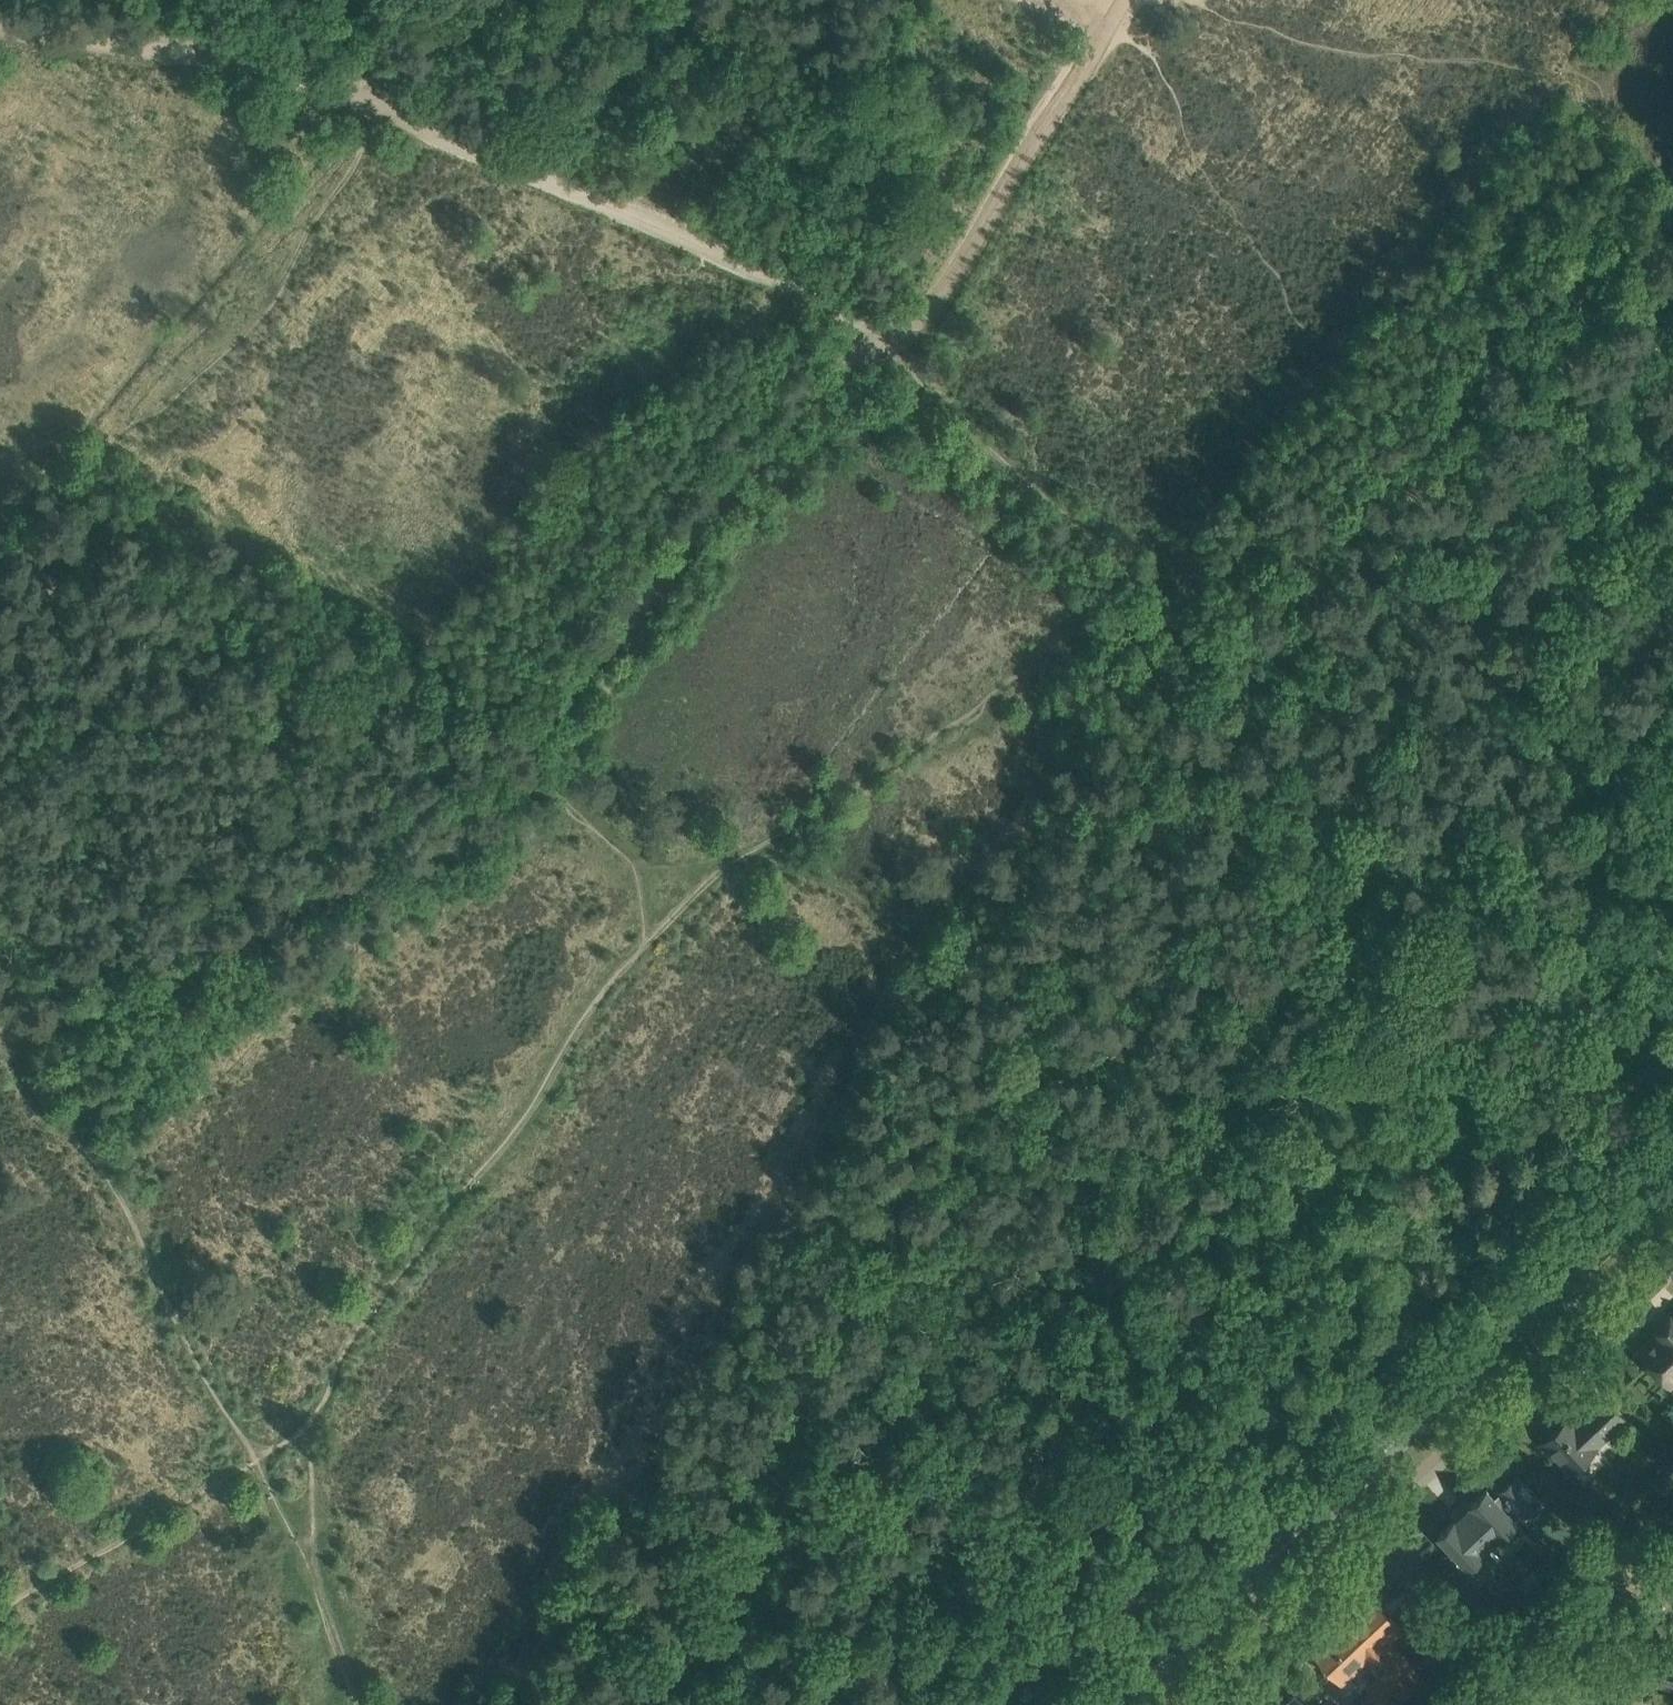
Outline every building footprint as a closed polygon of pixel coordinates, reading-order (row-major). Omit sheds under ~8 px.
[(1641,1354),(1669,1385),(1672,1382),(1672,1324),(1641,1354)] [(1625,1418),(1604,1396),(1574,1423),(1569,1418),(1543,1442),(1571,1471),(1597,1447),(1596,1445),(1625,1418)] [(1538,1497),(1516,1475),(1501,1489),(1501,1490),(1494,1497),(1486,1489),(1470,1504),(1474,1507),(1457,1523),(1454,1519),(1438,1535),(1467,1565),(1483,1551),(1481,1549),(1498,1533),(1500,1534),(1538,1497)] [(1335,1631),(1336,1633),(1315,1653),(1341,1681),(1358,1666),(1374,1683),(1369,1687),(1386,1704),(1390,1704),(1400,1696),(1401,1696),(1421,1677),(1387,1641),(1401,1629),(1372,1599),(1360,1610),(1359,1609),(1335,1631)] [(1657,1671),(1672,1677),(1672,1639),(1670,1638),(1668,1642),(1661,1663),(1660,1663),(1657,1671)] [(1294,1693),(1293,1695),(1294,1695),(1283,1704),(1282,1704),(1280,1704),(1305,1704),(1294,1693)]
